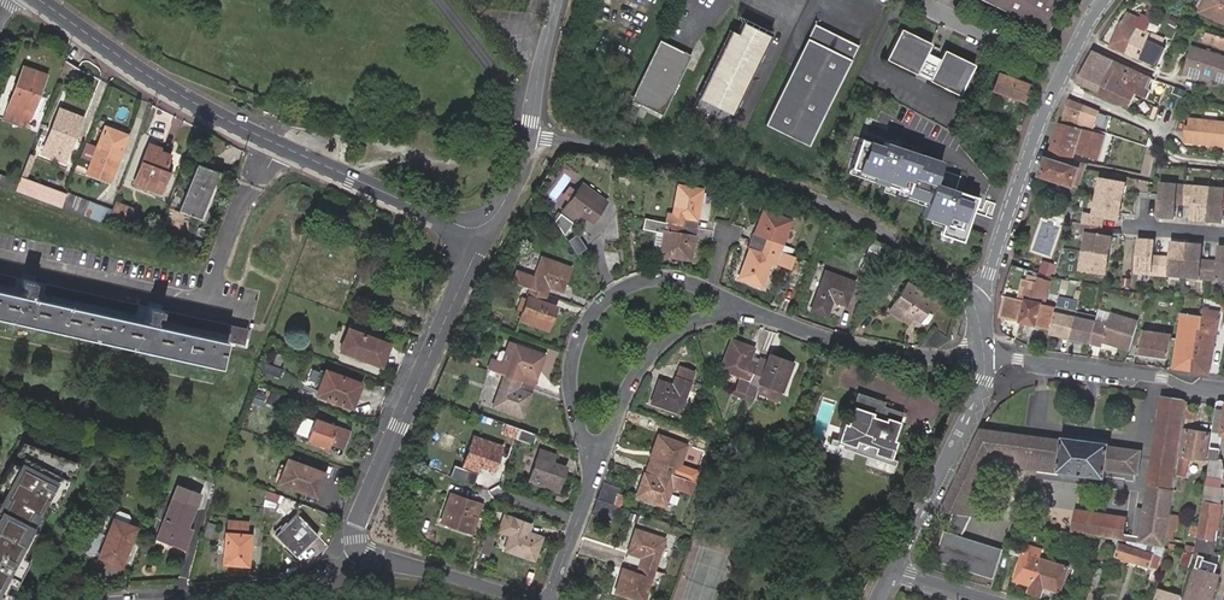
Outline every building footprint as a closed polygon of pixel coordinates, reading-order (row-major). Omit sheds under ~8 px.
[(1050,31),(1065,0),(984,0),(1050,31)] [(1210,1),(1207,0),(1205,0),(1200,13),(1223,24),(1223,0),(1211,0),(1210,1)] [(1121,24),(1110,47),(1141,62),(1152,39),(1148,37),(1152,29),(1142,25),(1143,23),(1130,15),(1123,25),(1121,24)] [(727,34),(698,93),(731,110),(769,34),(741,20),(733,36),(727,34)] [(814,22),(763,122),(807,144),(858,44),(814,22)] [(926,51),(930,42),(900,27),(885,58),(958,94),(973,63),(943,49),(939,57),(935,66),(921,60),(926,51)] [(1223,39),(1208,33),(1205,43),(1221,48),(1223,39)] [(689,54),(660,39),(629,99),(659,113),(689,54)] [(1164,44),(1155,40),(1152,39),(1141,62),(1157,70),(1165,51),(1162,50),(1164,44)] [(1195,48),(1186,74),(1196,78),(1197,74),(1213,80),(1223,83),(1223,57),(1195,48)] [(921,60),(935,66),(939,57),(926,51),(921,60)] [(1093,52),(1092,52),(1078,83),(1129,107),(1134,95),(1146,100),(1151,92),(1148,90),(1151,81),(1093,52)] [(80,67),(69,61),(63,78),(74,83),(80,67)] [(46,76),(23,67),(7,111),(22,117),(26,108),(33,110),(46,76)] [(1031,86),(999,73),(993,89),(1025,101),(1031,86)] [(1213,80),(1197,74),(1196,78),(1212,83),(1213,80)] [(1087,107),(1069,101),(1061,123),(1088,131),(1095,112),(1087,107)] [(83,116),(59,107),(44,150),(60,157),(62,150),(70,152),(83,116)] [(1189,124),(1189,132),(1186,132),(1185,147),(1214,148),(1214,150),(1223,150),(1223,125),(1189,124)] [(1060,126),(1051,153),(1071,161),(1074,152),(1086,156),(1088,148),(1100,152),(1104,140),(1074,130),(1060,126)] [(126,137),(105,128),(95,155),(107,161),(105,167),(115,171),(123,150),(121,149),(126,137)] [(963,237),(977,193),(940,180),(947,158),(863,130),(849,172),(925,198),(920,214),(943,222),(941,230),(963,237)] [(163,151),(153,147),(140,182),(165,191),(173,171),(168,170),(175,154),(163,150),(163,151)] [(1098,160),(1100,152),(1088,148),(1086,156),(1098,160)] [(31,155),(24,175),(29,177),(36,157),(31,155)] [(1082,175),(1084,166),(1049,158),(1043,177),(1074,187),(1078,174),(1082,175)] [(1153,161),(1144,159),(1139,179),(1147,182),(1153,161)] [(220,174),(198,166),(180,213),(202,221),(220,174)] [(13,190),(18,178),(0,171),(0,185),(13,190)] [(609,195),(585,177),(565,203),(579,213),(584,207),(595,214),(609,195)] [(1125,183),(1099,179),(1091,216),(1083,214),(1081,232),(1085,233),(1079,271),(1105,274),(1112,237),(1100,235),(1102,226),(1103,218),(1118,220),(1119,214),(1125,183)] [(65,209),(69,198),(24,182),(20,192),(65,209)] [(1161,183),(1160,195),(1158,217),(1174,220),(1175,204),(1184,204),(1193,205),(1191,221),(1207,222),(1222,224),(1223,209),(1223,189),(1161,183)] [(685,216),(697,218),(703,190),(679,186),(674,212),(668,211),(666,221),(684,224),(685,216)] [(65,209),(101,223),(105,212),(69,198),(65,209)] [(119,202),(115,213),(136,221),(140,210),(119,202)] [(101,223),(108,225),(114,207),(107,204),(105,212),(101,223)] [(767,235),(765,242),(780,248),(790,217),(762,207),(754,231),(767,235)] [(555,224),(568,232),(574,222),(561,214),(555,224)] [(684,224),(696,226),(697,218),(685,216),(684,224)] [(666,221),(644,217),(642,228),(655,230),(651,252),(690,259),(695,235),(682,233),(684,224),(666,221)] [(634,220),(623,221),(625,242),(636,241),(634,220)] [(695,235),(696,226),(684,224),(682,233),(695,235)] [(754,231),(752,238),(765,242),(767,235),(754,231)] [(580,234),(569,239),(577,254),(588,249),(580,234)] [(878,247),(879,242),(869,235),(867,244),(878,247)] [(765,242),(752,238),(749,247),(762,251),(765,242)] [(1139,239),(1136,273),(1223,281),(1223,247),(1219,246),(1218,261),(1209,261),(1201,260),(1202,245),(1187,244),(1172,242),(1170,257),(1162,256),(1153,256),(1154,240),(1139,239)] [(762,251),(749,247),(740,275),(761,283),(770,258),(792,265),(796,254),(780,248),(765,242),(762,251)] [(861,263),(873,266),(878,247),(867,244),(861,263)] [(571,263),(545,252),(538,271),(519,263),(514,274),(534,282),(535,282),(547,287),(550,279),(564,283),(571,263)] [(1041,275),(1052,278),(1056,265),(1044,262),(1041,275)] [(855,278),(826,268),(813,311),(829,316),(835,296),(849,299),(855,278)] [(252,331),(164,312),(166,305),(152,303),(150,308),(37,284),(39,278),(25,275),(24,280),(0,275),(0,320),(79,337),(220,367),(226,343),(248,348),(252,331)] [(935,295),(909,279),(893,307),(905,315),(909,308),(916,312),(923,316),(928,319),(932,318),(935,312),(934,308),(929,305),(935,295)] [(1052,284),(1039,281),(1036,291),(1049,294),(1052,284)] [(547,287),(535,282),(523,314),(549,324),(558,301),(544,295),(547,287)] [(1002,320),(1022,324),(1027,302),(1046,307),(1049,294),(1036,291),(1023,288),(1020,301),(1007,297),(1002,320)] [(1027,302),(1022,324),(1052,331),(1058,309),(1046,307),(1027,302)] [(909,308),(905,315),(912,319),(916,312),(909,308)] [(1191,374),(1209,376),(1219,312),(1203,309),(1202,317),(1200,317),(1191,374)] [(1087,345),(1096,321),(1060,313),(1055,338),(1087,345)] [(1191,374),(1200,317),(1185,314),(1183,323),(1181,341),(1177,340),(1177,341),(1173,371),(1191,374)] [(1095,323),(1089,342),(1101,346),(1101,344),(1128,352),(1137,323),(1109,315),(1106,326),(1095,323)] [(391,344),(354,330),(350,341),(348,341),(344,353),(382,367),(391,344)] [(1138,355),(1168,360),(1170,340),(1171,337),(1143,332),(1138,355)] [(520,339),(514,337),(510,347),(516,349),(520,339)] [(746,390),(751,376),(757,363),(750,360),(755,346),(734,338),(722,365),(742,373),(734,392),(744,395),(746,390)] [(496,355),(493,364),(509,370),(523,375),(527,366),(540,371),(548,349),(520,339),(516,349),(510,347),(506,346),(504,347),(501,356),(496,355)] [(757,363),(762,349),(755,346),(750,360),(757,363)] [(770,352),(762,349),(757,363),(764,366),(770,352)] [(757,363),(751,376),(746,390),(755,394),(756,391),(761,380),(773,385),(769,396),(778,400),(783,389),(793,361),(770,352),(764,366),(757,363)] [(265,362),(262,370),(282,377),(285,369),(265,362)] [(680,409),(691,379),(695,369),(679,363),(672,382),(660,378),(652,399),(680,409)] [(523,375),(537,380),(540,371),(527,366),(523,375)] [(523,375),(509,370),(498,401),(526,411),(535,388),(520,383),(523,375)] [(363,385),(329,373),(321,394),(355,407),(363,385)] [(535,388),(537,380),(523,375),(520,383),(535,388)] [(773,385),(761,380),(756,391),(769,396),(773,385)] [(746,390),(744,395),(753,399),(755,394),(746,390)] [(293,400),(269,391),(266,401),(290,409),(293,400)] [(836,437),(887,455),(893,437),(890,436),(899,409),(880,402),(881,399),(858,391),(847,421),(842,419),(836,437)] [(1077,513),(1072,534),(1102,539),(1130,543),(1143,546),(1166,549),(1168,538),(1171,514),(1178,470),(1180,456),(1184,431),(1188,405),(1188,402),(1162,398),(1154,451),(1159,451),(1157,460),(1153,459),(1145,512),(1140,540),(1133,539),(1123,537),(1127,521),(1077,513)] [(1218,403),(1211,448),(1219,450),(1221,437),(1223,418),(1223,403),(1218,403)] [(1188,405),(1186,419),(1196,420),(1197,406),(1188,405)] [(306,441),(328,449),(329,445),(338,448),(344,433),(335,430),(314,421),(306,441)] [(537,435),(520,429),(516,439),(533,445),(537,435)] [(981,430),(941,512),(942,512),(952,514),(960,515),(989,455),(1028,461),(1027,468),(1041,469),(1058,472),(1058,474),(1104,480),(1104,478),(1119,480),(1134,482),(1135,476),(1138,476),(1142,452),(1109,447),(1109,446),(1063,439),(1063,441),(983,430),(981,430)] [(501,441),(473,431),(461,462),(477,467),(480,459),(492,465),(501,441)] [(1210,434),(1184,431),(1180,456),(1189,457),(1205,460),(1210,434)] [(647,462),(673,472),(684,442),(657,432),(649,453),(650,454),(647,462)] [(896,458),(887,455),(836,437),(830,434),(828,440),(894,464),(896,458)] [(9,597),(4,594),(7,587),(11,590),(27,560),(22,558),(46,508),(52,510),(69,479),(64,477),(67,472),(72,473),(78,464),(20,442),(16,452),(21,456),(17,465),(10,462),(0,482),(0,492),(0,493),(0,599),(8,599),(9,597)] [(1219,450),(1211,448),(1210,460),(1217,461),(1219,450)] [(553,456),(538,450),(526,481),(553,492),(562,469),(550,464),(553,456)] [(1027,468),(1028,461),(989,455),(960,515),(968,517),(994,465),(1027,469),(1027,468)] [(1180,456),(1178,470),(1187,471),(1189,457),(1180,456)] [(328,475),(291,462),(283,484),(319,498),(328,475)] [(663,501),(673,472),(647,462),(644,471),(642,470),(635,492),(663,501)] [(1058,472),(1041,469),(1040,477),(1118,488),(1119,480),(1104,478),(1104,480),(1058,474),(1058,472)] [(1208,471),(1205,490),(1218,492),(1221,473),(1208,471)] [(620,483),(602,476),(595,494),(613,501),(620,483)] [(469,508),(474,494),(453,486),(441,515),(470,526),(476,511),(469,508)] [(481,497),(474,494),(469,508),(476,511),(481,497)] [(610,516),(616,502),(613,501),(595,494),(589,509),(610,516)] [(188,537),(190,531),(198,508),(176,500),(161,541),(188,550),(192,538),(188,537)] [(1219,529),(1222,505),(1203,503),(1202,508),(1197,539),(1195,554),(1212,557),(1215,529),(1219,529)] [(528,519),(502,509),(496,524),(507,529),(501,543),(530,554),(538,532),(525,527),(528,519)] [(1145,512),(1138,511),(1133,539),(1140,540),(1145,512)] [(960,515),(952,514),(945,534),(958,538),(968,517),(960,515)] [(1171,514),(1168,538),(1173,539),(1175,530),(1177,530),(1179,515),(1171,514)] [(319,537),(298,515),(275,536),(296,558),(319,537)] [(1019,516),(1018,525),(1039,529),(1041,520),(1019,516)] [(256,522),(230,520),(229,535),(255,536),(256,522)] [(117,523),(105,555),(126,563),(138,531),(117,523)] [(218,525),(210,524),(206,539),(214,540),(218,525)] [(636,559),(651,564),(661,535),(634,525),(625,548),(638,553),(636,559)] [(491,530),(484,527),(476,548),(483,551),(491,530)] [(958,538),(945,534),(936,558),(994,580),(1002,555),(958,538)] [(255,536),(229,535),(227,566),(252,568),(255,536)] [(1022,539),(1011,538),(1009,553),(1019,554),(1022,539)] [(1159,571),(1166,549),(1143,546),(1130,543),(1128,549),(1122,546),(1118,558),(1159,571)] [(625,548),(623,554),(636,559),(638,553),(625,548)] [(1061,594),(1069,568),(1039,559),(1040,555),(1029,551),(1024,568),(1033,571),(1026,594),(1042,599),(1045,589),(1061,594)] [(1190,571),(1194,556),(1183,553),(1179,568),(1190,571)] [(611,587),(639,596),(647,575),(655,578),(659,570),(650,567),(651,564),(636,559),(633,568),(620,563),(611,587)] [(1085,587),(1093,564),(1084,560),(1077,584),(1085,587)] [(1187,599),(1212,599),(1220,576),(1214,575),(1217,566),(1203,561),(1200,570),(1197,569),(1187,599)] [(1181,597),(1162,591),(1159,599),(1180,599),(1181,597)]
